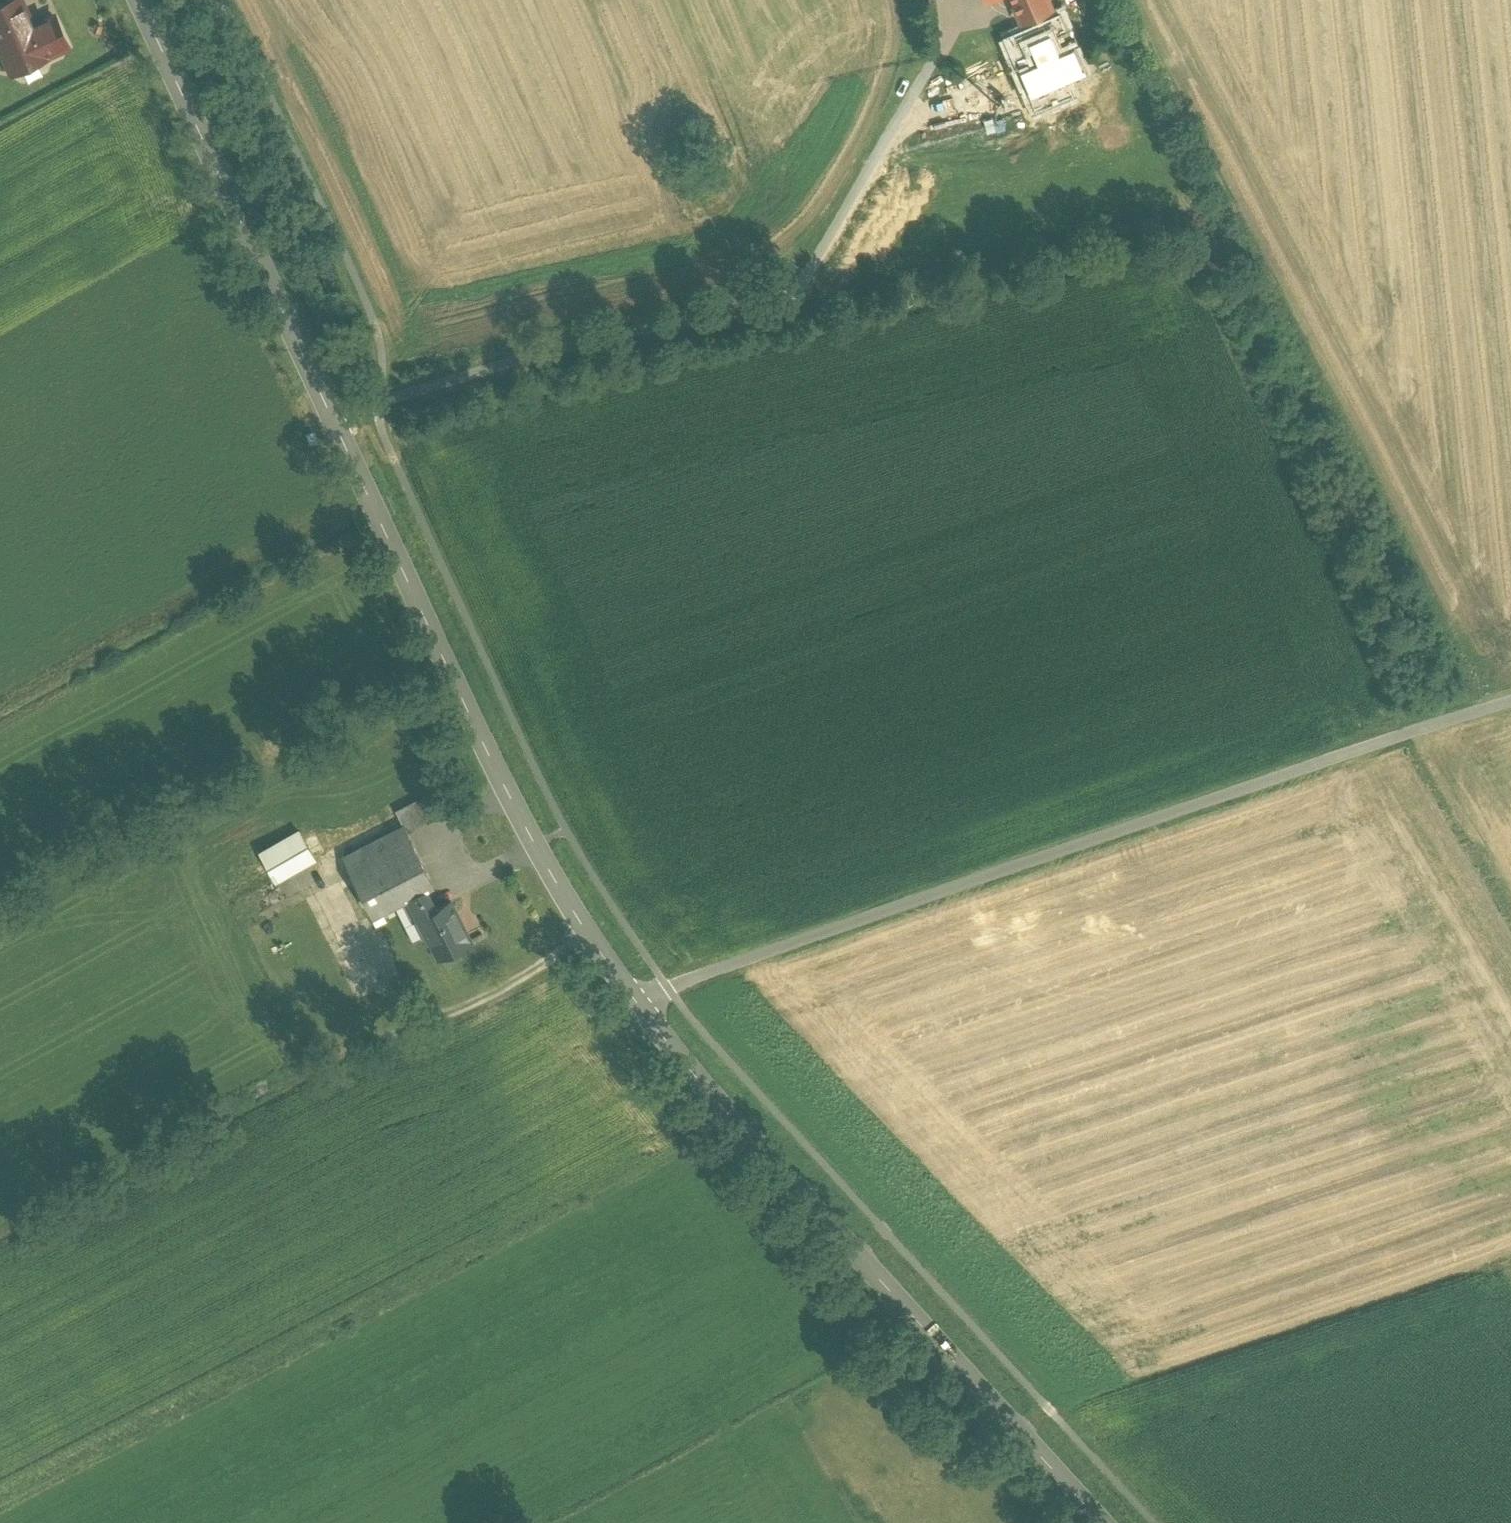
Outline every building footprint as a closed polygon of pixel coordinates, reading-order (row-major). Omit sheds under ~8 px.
[(0,6),(0,45),(12,71),(68,46),(55,16),(33,26),(21,0),(13,0),(0,6)] [(1053,10),(1049,0),(1009,0),(1019,24),(1053,10)] [(407,832),(436,817),(425,796),(396,811),(407,832)] [(407,832),(396,811),(337,841),(374,914),(408,896),(426,887),(433,883),(407,832)] [(316,859),(303,834),(263,854),(275,879),(316,859)] [(408,896),(439,957),(471,940),(451,901),(437,909),(426,887),(408,896)]
